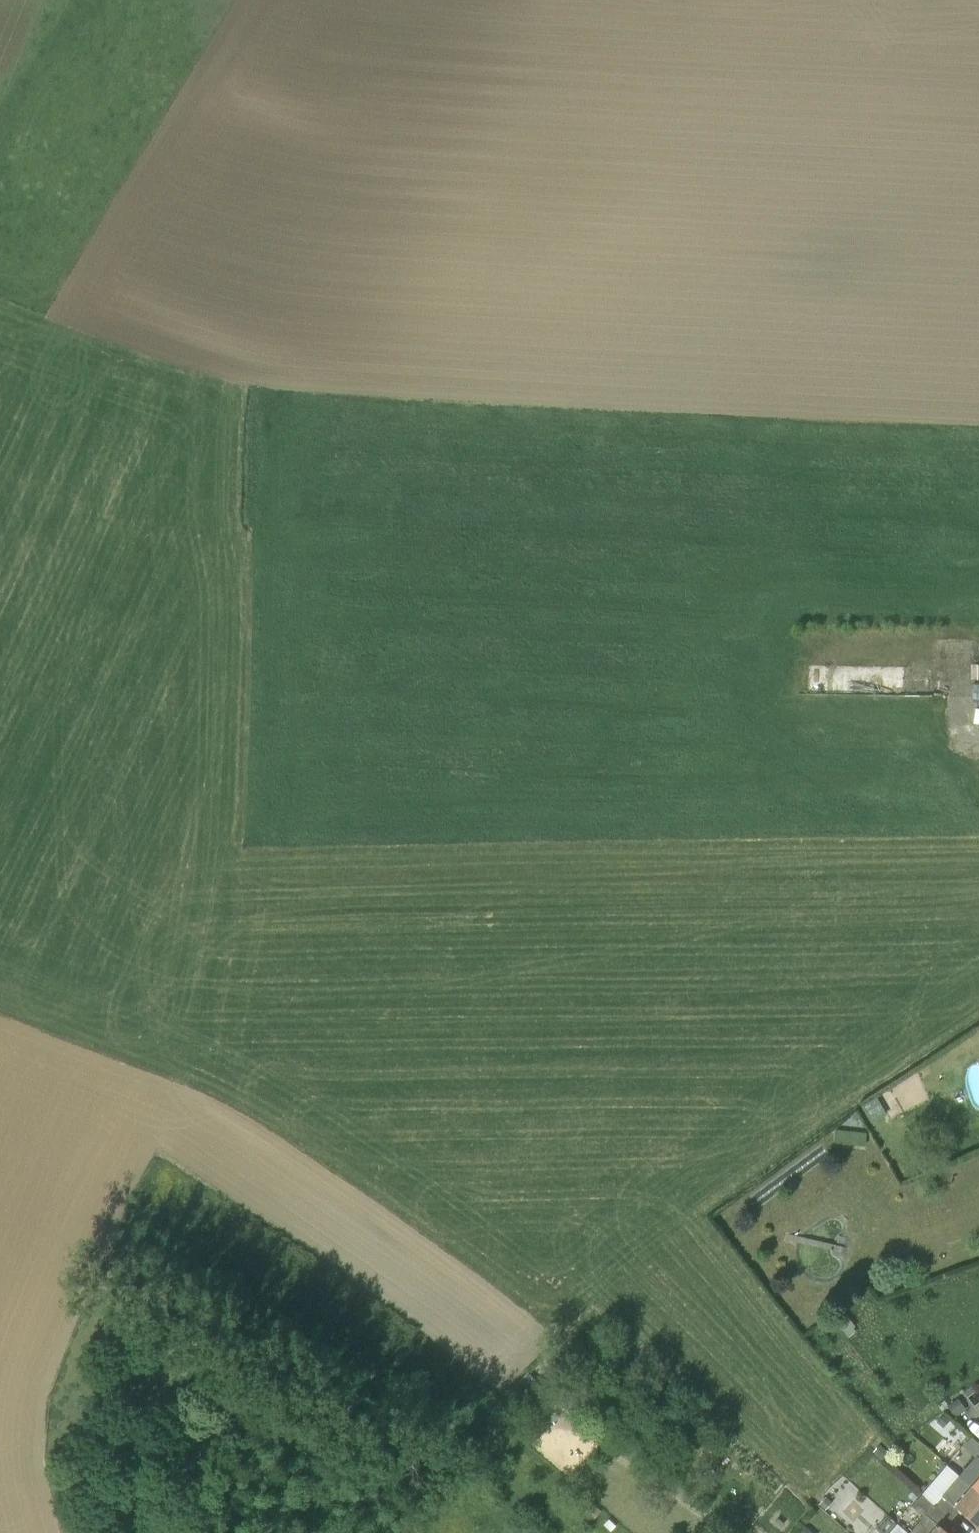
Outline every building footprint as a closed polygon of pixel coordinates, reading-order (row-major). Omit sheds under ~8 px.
[(866,1102),(872,1118),(885,1113),(880,1098),(866,1102)] [(957,1417),(966,1410),(959,1399),(949,1405),(957,1417)] [(940,1426),(946,1421),(940,1415),(934,1421),(940,1426)] [(876,1445),(870,1451),(881,1461),(887,1454),(876,1445)] [(959,1475),(978,1493),(978,1451),(959,1475)] [(978,1520),(978,1493),(959,1475),(947,1464),(921,1494),(932,1505),(950,1520),(959,1510),(975,1524),(978,1520)] [(823,1496),(816,1504),(822,1509),(829,1501),(823,1496)] [(943,1528),(950,1520),(932,1505),(925,1513),(936,1523),(927,1532),(949,1532),(943,1528)]
